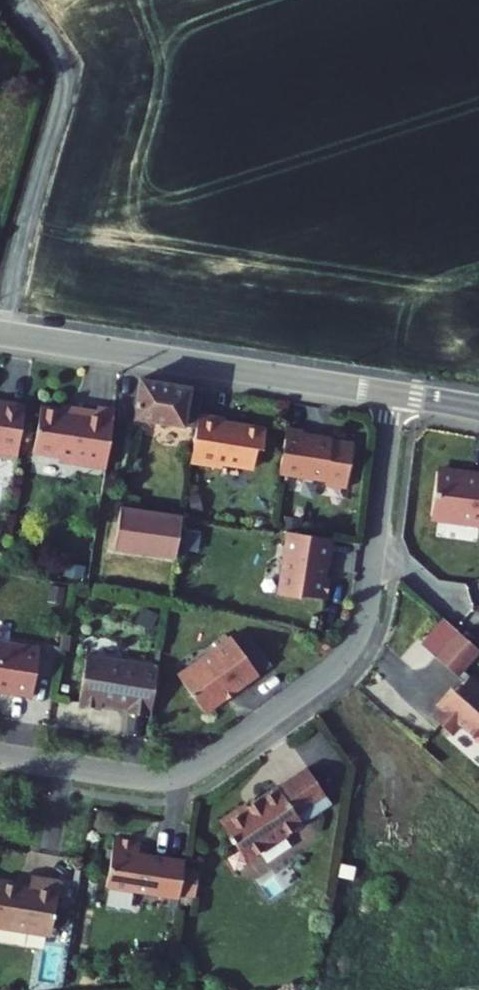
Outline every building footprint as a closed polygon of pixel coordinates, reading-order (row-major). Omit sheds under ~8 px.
[(141,413),(198,422),(201,403),(204,384),(147,375),(141,413)] [(27,404),(0,399),(0,452),(20,455),(27,404)] [(107,464),(116,406),(99,404),(99,408),(78,404),(78,409),(43,403),(35,447),(60,451),(60,456),(107,464)] [(198,422),(194,453),(220,457),(224,454),(255,460),(259,440),(265,441),(269,420),(244,415),(241,417),(227,415),(228,411),(228,410),(228,409),(227,407),(226,406),(201,403),(198,422)] [(289,417),(281,463),(349,475),(356,434),(335,430),(335,428),(305,423),(306,420),(289,417)] [(478,508),(478,462),(442,457),(436,502),(478,508)] [(119,545),(178,555),(185,511),(126,501),(119,545)] [(341,528),(293,521),(288,554),(291,554),(286,584),(309,588),(309,585),(334,589),(337,568),(332,568),(334,556),(337,556),(341,528)] [(466,659),(478,645),(478,637),(460,621),(438,647),(466,671),(452,687),(449,684),(440,694),(444,697),(435,707),(454,723),(462,714),(478,729),(478,671),(466,659)] [(238,632),(213,649),(210,654),(186,668),(185,674),(210,709),(241,686),(242,688),(265,672),(238,632)] [(35,691),(42,641),(0,635),(0,681),(11,682),(10,687),(35,691)] [(154,710),(162,660),(89,649),(81,699),(104,702),(104,698),(132,702),(131,707),(154,710)] [(331,789),(313,763),(285,783),(284,782),(253,804),(251,801),(227,818),(255,858),(310,819),(303,809),(331,789)] [(143,837),(117,833),(110,883),(182,894),(182,890),(186,866),(188,856),(142,849),(143,837)] [(202,868),(186,866),(182,890),(198,893),(202,868)] [(55,931),(63,876),(35,872),(34,882),(2,877),(0,892),(0,922),(55,931)]
